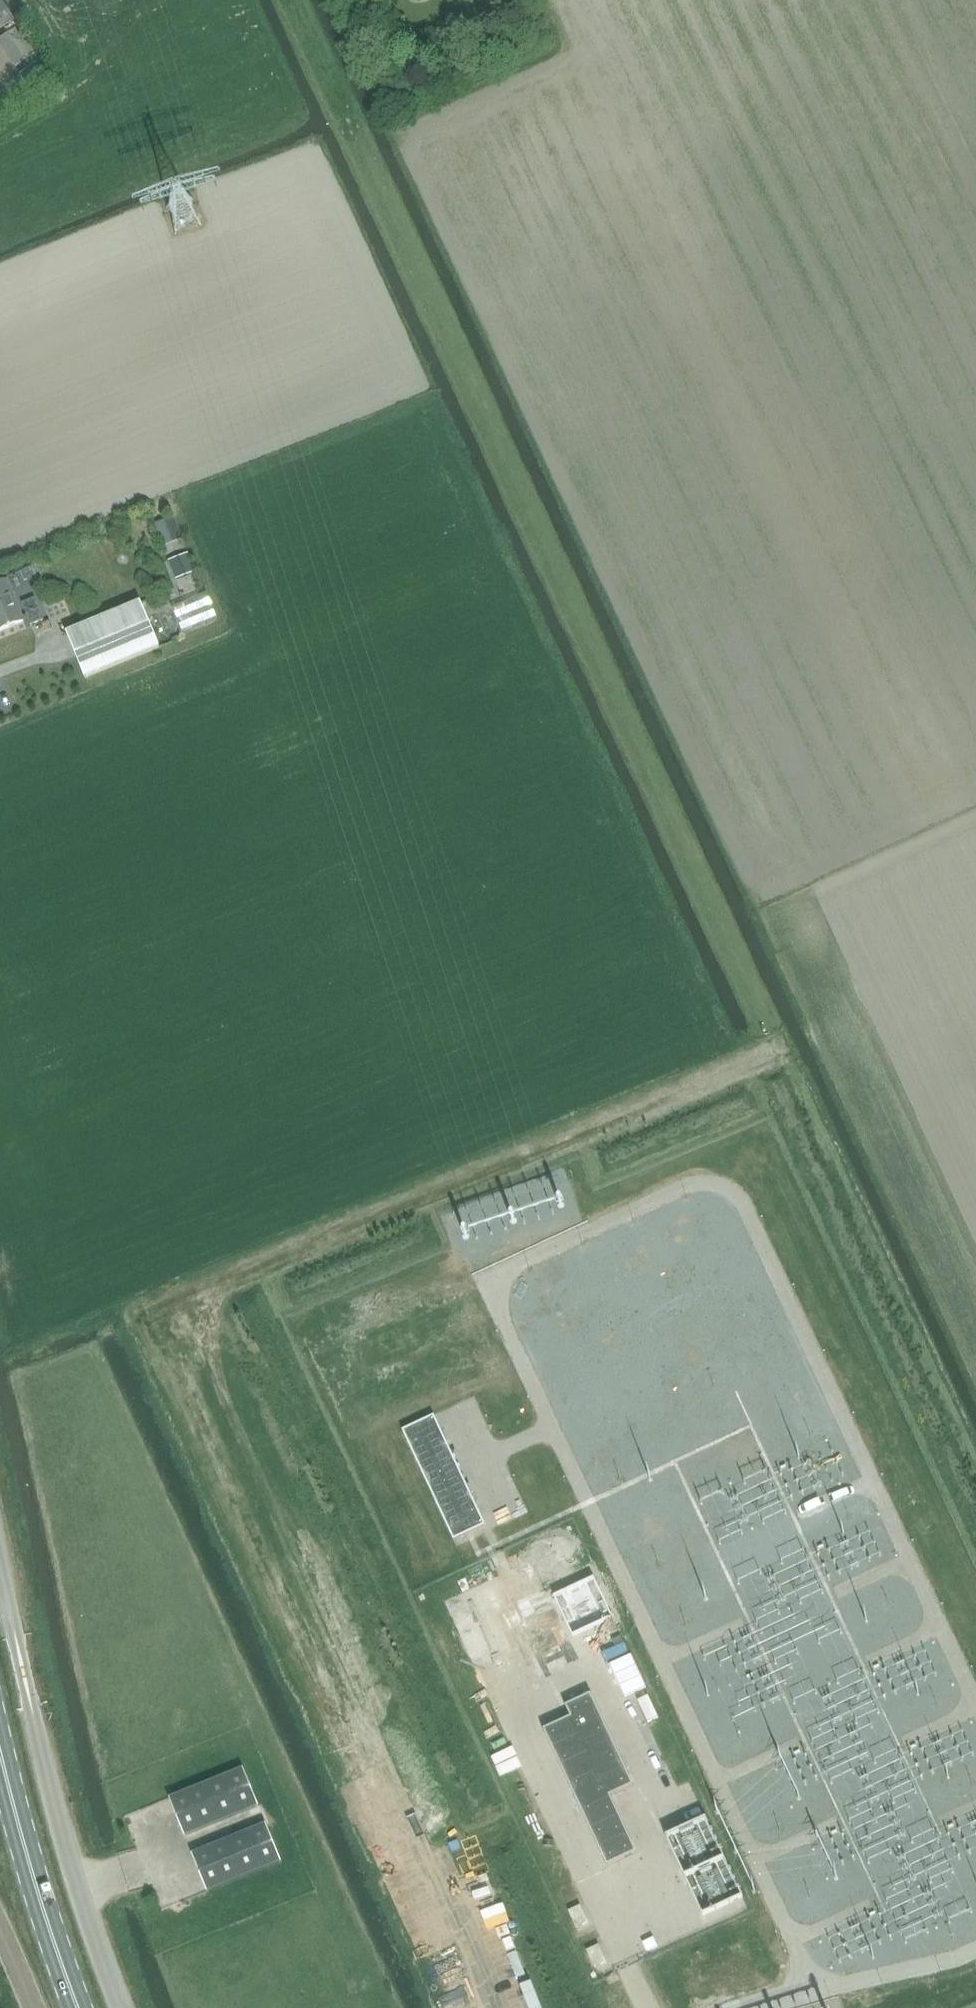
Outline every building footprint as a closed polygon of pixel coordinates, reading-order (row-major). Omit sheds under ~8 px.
[(17,67),(34,56),(16,29),(0,40),(0,41),(17,67)] [(174,518),(155,525),(163,546),(182,539),(174,518)] [(191,562),(171,569),(175,579),(194,571),(191,562)] [(5,581),(0,583),(0,630),(22,621),(5,581)] [(141,602),(66,632),(84,679),(159,649),(141,602)] [(39,610),(26,615),(30,626),(43,621),(39,610)] [(402,1430),(454,1541),(486,1526),(434,1416),(402,1430)] [(570,1717),(543,1730),(607,1866),(637,1852),(611,1796),(633,1785),(590,1694),(565,1706),(570,1717)] [(242,1768),(169,1799),(184,1836),(258,1805),(242,1768)] [(265,1824),(192,1854),(207,1891),(280,1861),(265,1824)]
